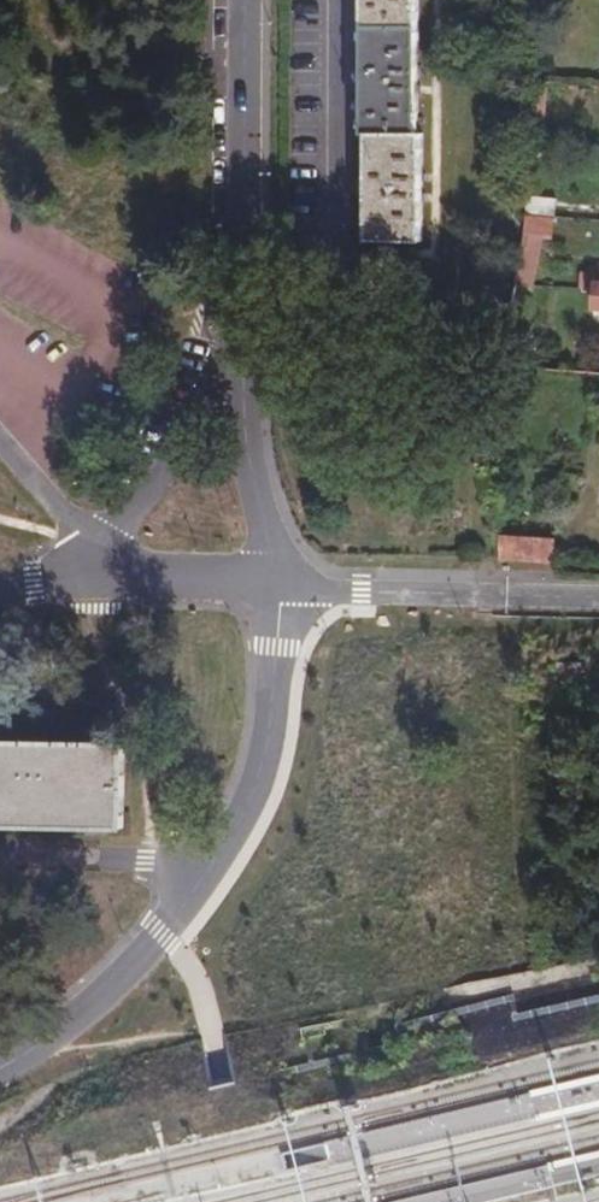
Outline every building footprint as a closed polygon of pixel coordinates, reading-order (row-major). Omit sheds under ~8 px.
[(365,64),(365,134),(372,134),(371,186),(370,241),(423,242),(424,135),(418,135),(420,0),(366,0),(365,64)] [(541,85),(523,83),(518,151),(535,152),(541,85)] [(515,202),(513,217),(542,220),(543,205),(515,202)] [(542,220),(513,217),(512,237),(532,238),(540,239),(542,220)] [(512,237),(508,286),(528,288),(532,238),(512,237)] [(573,273),(572,291),(582,292),(583,274),(573,273)] [(590,286),(589,305),(598,306),(598,287),(590,286)] [(487,512),(488,538),(510,539),(510,513),(487,512)] [(488,538),(489,560),(544,564),(545,542),(510,539),(488,538)] [(117,830),(119,745),(0,742),(0,828),(117,830)]
